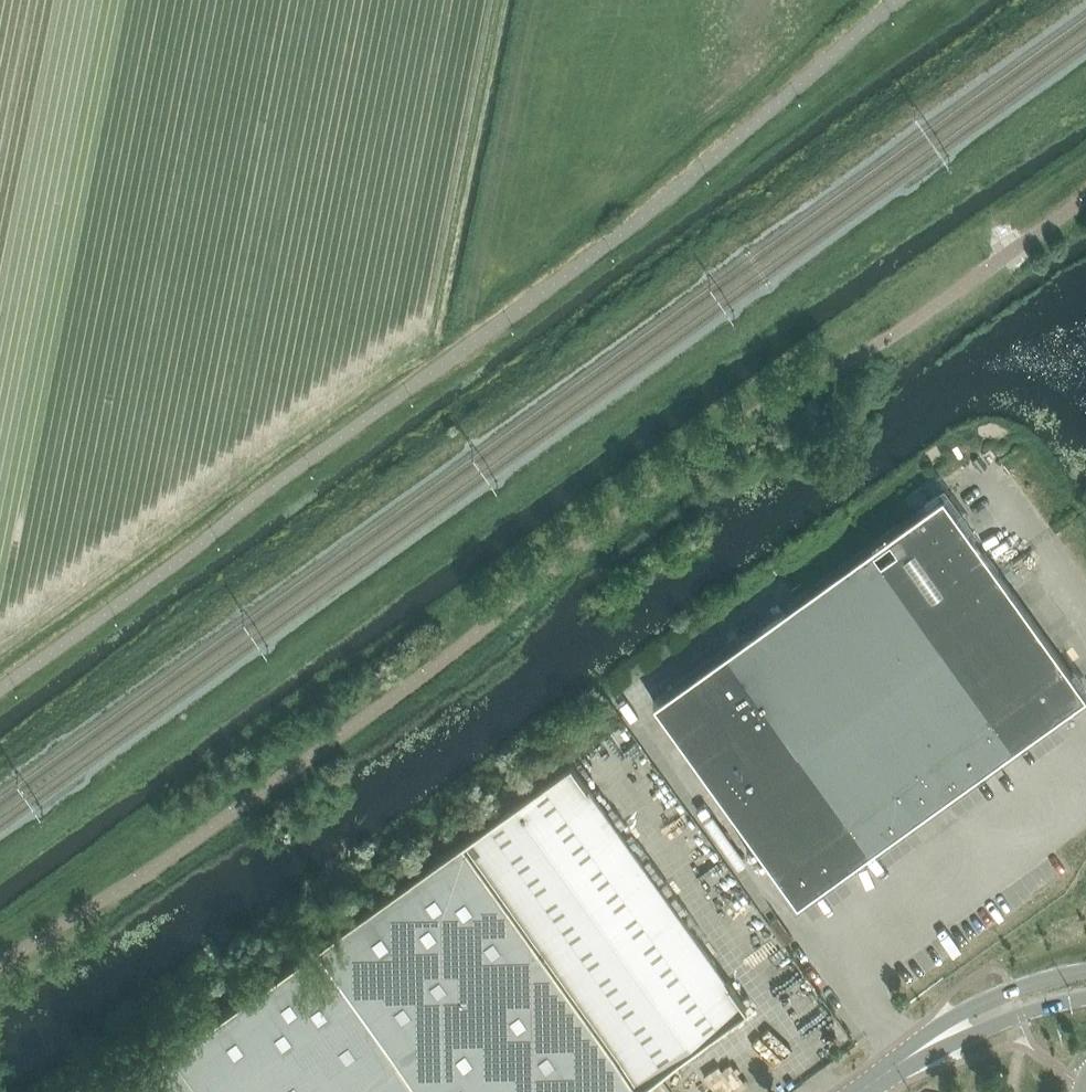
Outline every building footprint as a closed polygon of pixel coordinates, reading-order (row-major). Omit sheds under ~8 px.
[(653,700),(796,900),(1085,692),(942,492),(653,700)] [(746,1005),(570,759),(107,1091),(626,1091),(746,1005)]
